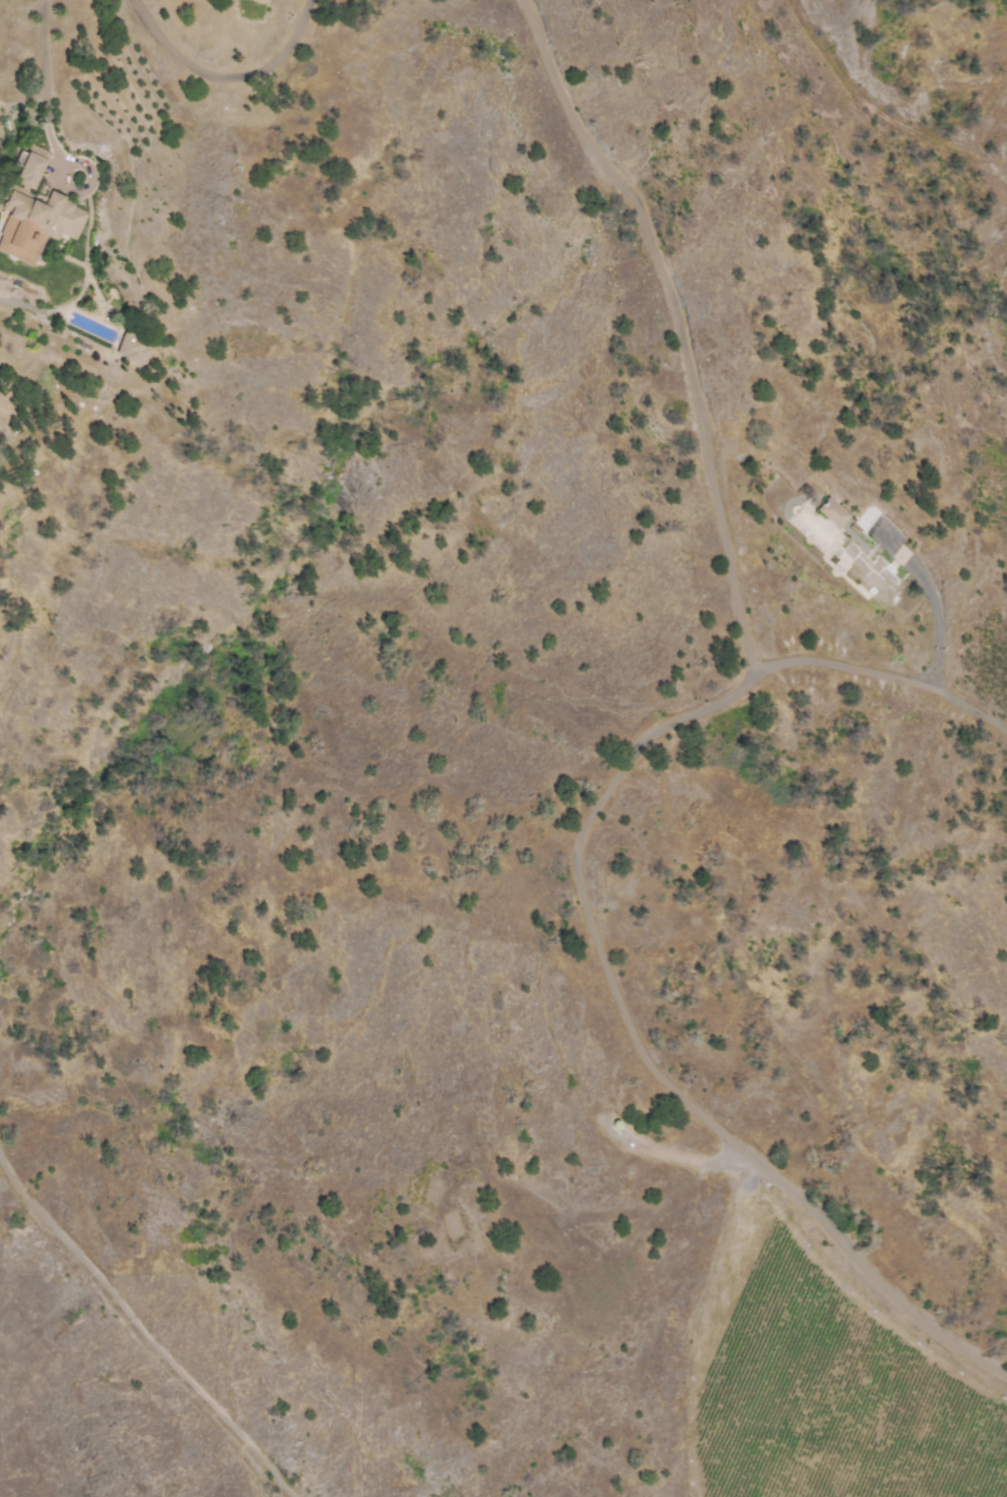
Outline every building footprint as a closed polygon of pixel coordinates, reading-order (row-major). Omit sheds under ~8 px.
[(30,191),(48,152),(29,143),(24,155),(18,152),(13,163),(20,167),(13,182),(30,191)] [(33,265),(44,236),(57,241),(59,234),(76,240),(87,209),(46,195),(43,204),(7,191),(2,204),(9,207),(0,232),(0,253),(33,265)] [(850,516),(829,496),(816,510),(837,530),(850,516)]
